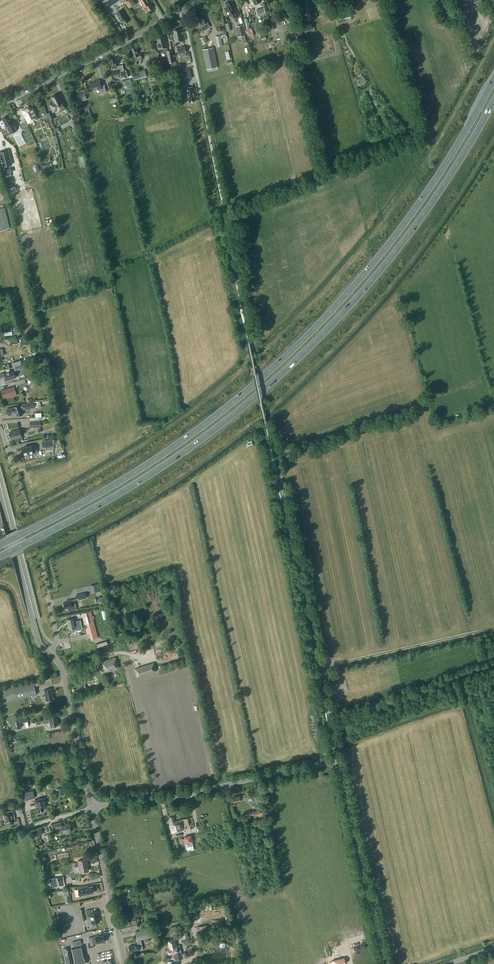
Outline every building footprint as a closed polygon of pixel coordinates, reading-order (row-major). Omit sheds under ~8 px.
[(148,0),(139,0),(143,7),(145,6),(148,11),(149,10),(150,10),(151,9),(151,8),(152,8),(148,0)] [(227,6),(224,8),(228,16),(236,12),(234,8),(235,8),(231,0),(229,0),(225,2),(227,6)] [(122,9),(116,13),(121,21),(122,20),(125,24),(125,23),(126,24),(127,23),(127,22),(129,21),(122,9)] [(339,20),(351,17),(349,12),(337,15),(339,20)] [(202,16),(197,19),(201,26),(200,26),(202,31),(210,27),(207,22),(206,23),(202,16)] [(243,25),(237,26),(239,36),(241,35),(243,43),(247,42),(245,34),(243,25)] [(183,40),(182,34),(181,34),(180,29),(173,31),(174,35),(173,35),(175,42),(183,40)] [(208,42),(206,36),(200,38),(202,44),(208,42)] [(162,50),(163,49),(162,49),(167,48),(166,42),(165,43),(164,37),(157,39),(158,43),(157,43),(159,50),(160,51),(161,52),(162,51),(162,50)] [(185,46),(177,48),(179,54),(179,53),(180,57),(186,55),(185,52),(186,52),(185,46)] [(134,57),(136,61),(142,60),(140,55),(139,56),(137,51),(135,47),(131,49),(133,58),(134,57)] [(213,48),(203,50),(207,69),(217,67),(213,48)] [(119,74),(118,69),(116,69),(116,67),(117,66),(116,62),(115,62),(114,58),(109,59),(112,70),(111,71),(112,75),(119,74)] [(134,80),(147,77),(145,70),(139,72),(139,74),(133,76),(134,80)] [(353,79),(353,80),(358,86),(359,85),(362,84),(364,83),(366,80),(361,73),(353,79)] [(101,85),(100,79),(92,81),(92,82),(88,83),(91,92),(99,89),(100,93),(106,91),(104,84),(101,85)] [(189,101),(195,100),(194,96),(195,96),(193,86),(185,88),(187,97),(188,97),(189,101)] [(75,103),(87,99),(84,92),(73,96),(75,103)] [(54,102),(50,104),(52,110),(58,107),(60,111),(66,108),(63,102),(61,103),(58,98),(59,98),(57,94),(56,93),(53,95),(53,96),(51,97),(54,102)] [(37,119),(30,103),(25,105),(27,109),(23,110),(28,123),(37,119)] [(88,105),(82,107),(85,118),(91,117),(88,105)] [(46,112),(49,119),(53,117),(53,118),(54,117),(55,116),(52,110),(46,112)] [(2,118),(5,122),(4,123),(10,133),(13,132),(14,132),(14,131),(18,129),(13,121),(12,122),(9,117),(8,115),(2,118)] [(21,124),(24,130),(29,127),(26,121),(21,124)] [(0,152),(0,165),(1,167),(10,165),(7,150),(0,152)] [(9,228),(4,208),(0,209),(0,230),(9,228)] [(0,374),(0,377),(1,379),(5,378),(8,377),(9,380),(13,379),(11,371),(7,372),(0,374)] [(26,383),(25,378),(15,381),(17,386),(26,383)] [(14,386),(1,391),(3,398),(12,395),(13,396),(17,395),(14,386)] [(14,406),(6,409),(8,414),(9,416),(16,413),(17,416),(23,414),(21,409),(23,408),(23,409),(39,406),(38,400),(22,403),(22,404),(20,405),(14,407),(14,406)] [(19,429),(9,432),(11,440),(15,438),(16,441),(22,439),(21,435),(23,434),(25,434),(24,430),(23,431),(22,429),(20,430),(19,429)] [(43,447),(46,447),(46,450),(54,449),(53,445),(52,440),(42,442),(43,447)] [(32,446),(22,448),(24,455),(25,454),(26,455),(28,455),(28,454),(33,453),(33,454),(37,453),(36,445),(32,446)] [(75,600),(71,601),(71,599),(66,600),(66,602),(63,602),(65,608),(68,607),(69,610),(70,610),(72,610),(72,609),(77,608),(75,600)] [(91,612),(83,615),(84,622),(83,622),(84,625),(85,625),(88,633),(96,631),(91,612)] [(81,628),(82,628),(80,619),(75,621),(74,618),(67,619),(69,629),(76,628),(76,630),(81,629),(81,628)] [(119,668),(115,657),(102,662),(103,667),(101,668),(102,672),(107,671),(108,672),(111,671),(111,670),(114,668),(115,669),(119,668)] [(154,663),(135,669),(137,677),(156,671),(154,663)] [(34,683),(5,689),(7,700),(36,695),(34,683)] [(53,699),(51,688),(44,690),(45,695),(42,696),(43,699),(46,698),(46,700),(53,699)] [(58,724),(56,712),(48,714),(49,717),(43,718),(44,723),(50,722),(51,726),(58,724)] [(19,716),(13,717),(15,728),(21,727),(20,723),(25,722),(23,715),(19,716)] [(27,800),(35,798),(33,790),(24,793),(25,793),(21,794),(23,801),(26,800),(27,800)] [(44,797),(35,799),(37,808),(38,811),(44,809),(43,807),(46,806),(46,807),(47,807),(44,797)] [(9,821),(9,824),(14,822),(14,820),(15,819),(13,810),(3,813),(5,822),(9,821)] [(170,819),(168,820),(171,832),(183,829),(181,820),(175,821),(174,816),(169,817),(170,819)] [(55,823),(56,829),(59,828),(62,836),(70,833),(69,831),(71,830),(69,823),(62,825),(61,822),(55,823)] [(184,836),(186,844),(193,842),(191,835),(184,836)] [(86,859),(78,860),(78,862),(75,863),(75,866),(79,866),(80,872),(88,870),(87,864),(86,859)] [(78,889),(80,896),(89,894),(89,893),(94,892),(93,886),(88,887),(87,886),(78,889)] [(94,912),(93,909),(86,910),(88,917),(91,916),(92,923),(100,921),(99,917),(100,917),(98,911),(94,912)] [(125,931),(139,928),(139,926),(143,925),(144,928),(151,926),(150,922),(150,921),(142,923),(139,924),(138,920),(125,922),(125,924),(122,925),(123,930),(125,930),(125,931)] [(155,936),(153,927),(149,928),(135,931),(138,944),(129,946),(130,951),(139,949),(140,951),(143,950),(141,940),(151,937),(150,933),(152,932),(153,937),(155,936)] [(95,936),(96,936),(91,937),(92,940),(93,944),(97,943),(105,941),(104,935),(99,936),(99,935),(95,936)] [(175,939),(168,940),(169,945),(171,944),(171,947),(168,948),(169,954),(174,953),(176,960),(182,958),(179,945),(177,946),(175,939)] [(81,946),(72,948),(76,963),(79,963),(86,963),(85,957),(84,957),(81,946)] [(68,947),(63,948),(66,963),(72,963),(68,947)]
